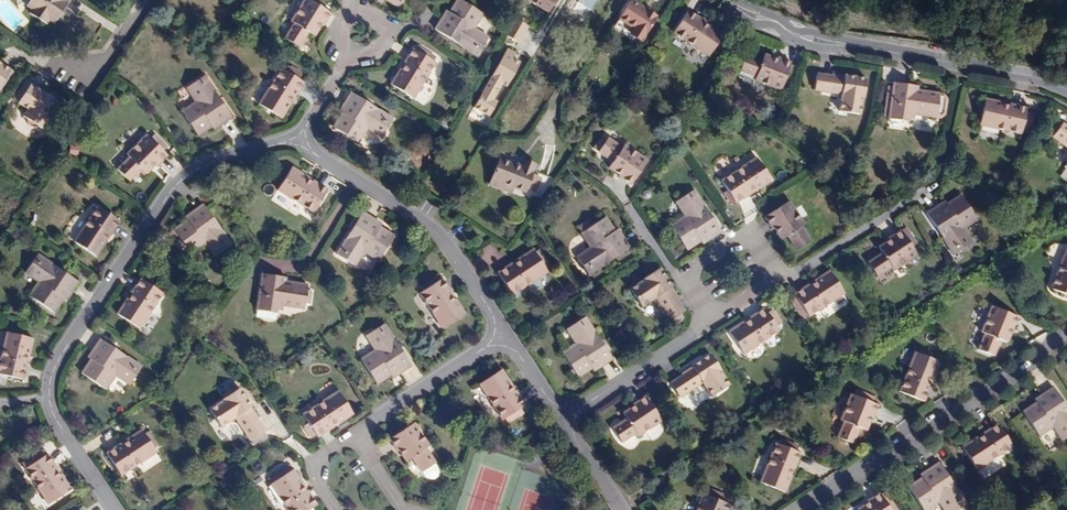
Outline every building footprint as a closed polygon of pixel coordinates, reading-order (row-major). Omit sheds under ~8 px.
[(70,0),(30,0),(27,4),(32,8),(34,10),(32,14),(45,22),(47,18),(49,20),(54,23),(59,16),(59,12),(64,4),(66,5),(70,0)] [(331,13),(310,0),(303,0),(291,21),(294,23),(285,37),(299,46),(308,32),(314,36),(319,28),(315,26),(318,23),(321,25),(323,26),(324,24),(331,13)] [(474,28),(483,14),(460,0),(457,0),(449,12),(446,18),(442,16),(434,29),(448,38),(449,35),(460,42),(458,44),(467,49),(470,45),(479,50),(488,37),(474,28)] [(529,0),(547,11),(553,0),(529,0)] [(644,9),(645,8),(632,0),(631,0),(619,19),(633,28),(630,33),(642,41),(657,16),(644,9)] [(62,17),(67,10),(64,8),(66,5),(64,4),(59,12),(59,16),(62,17)] [(723,33),(708,23),(707,26),(702,22),(703,20),(688,10),(673,31),(708,55),(723,33)] [(458,44),(460,42),(449,35),(448,38),(458,44)] [(479,50),(470,45),(467,49),(476,55),(479,50)] [(390,84),(413,98),(436,62),(412,48),(403,63),(406,64),(402,70),(400,68),(390,84)] [(521,57),(506,49),(490,77),(492,78),(490,82),(488,81),(473,107),(488,116),(496,102),(491,99),(500,83),(505,86),(521,57)] [(788,70),(789,65),(790,63),(776,57),(776,59),(775,62),(770,61),(771,57),(764,54),(761,61),(746,54),(739,70),(755,77),(753,80),(779,91),(781,87),(785,77),(789,78),(792,72),(788,70)] [(537,68),(542,61),(537,58),(532,65),(537,68)] [(8,73),(11,69),(0,61),(0,87),(5,90),(14,77),(8,73)] [(294,97),(303,82),(281,68),(258,103),(281,118),(290,103),(289,102),(292,97),(294,97)] [(14,77),(17,73),(11,69),(8,73),(14,77)] [(863,99),(866,78),(844,74),(844,75),(844,77),(830,75),(817,73),(814,90),(841,94),(838,111),(859,114),(861,98),(863,99)] [(210,84),(204,75),(200,79),(205,87),(210,84)] [(785,88),(789,78),(785,77),(781,87),(785,88)] [(232,116),(223,103),(220,105),(214,95),(217,93),(210,84),(205,87),(200,79),(187,88),(195,101),(182,111),(198,135),(212,126),(217,122),(219,125),(232,116)] [(53,102),(46,98),(48,96),(44,94),(45,91),(32,82),(29,86),(24,82),(15,96),(20,99),(18,102),(27,109),(23,115),(26,116),(26,118),(26,120),(27,122),(28,124),(30,125),(31,126),(33,126),(35,126),(37,126),(39,125),(42,127),(44,125),(51,130),(64,109),(59,106),(62,102),(56,98),(53,102)] [(941,115),(944,99),(941,95),(938,95),(938,93),(917,91),(911,90),(912,85),(893,82),(892,87),(889,106),(884,105),(882,115),(888,116),(887,119),(897,120),(897,117),(907,119),(912,120),(913,115),(934,118),(934,117),(937,118),(941,115)] [(889,106),(892,87),(887,86),(884,105),(889,106)] [(56,98),(54,97),(56,95),(49,90),(48,93),(45,91),(44,94),(48,96),(46,98),(53,102),(56,98)] [(390,123),(381,117),(383,113),(374,107),(372,110),(363,104),(364,101),(350,92),(342,105),(345,108),(342,113),(333,126),(358,142),(367,128),(381,137),(390,123)] [(223,103),(217,93),(214,95),(220,105),(223,103)] [(1020,134),(1026,108),(1009,104),(1009,107),(1002,106),(1002,103),(985,99),(979,125),(1020,134)] [(372,110),(374,107),(364,101),(363,104),(372,110)] [(390,123),(393,118),(383,113),(381,117),(390,123)] [(1052,137),(1066,148),(1066,127),(1063,124),(1062,124),(1059,129),(1055,126),(1049,135),(1052,137)] [(167,155),(163,151),(160,147),(164,143),(155,134),(150,138),(146,134),(127,153),(129,155),(117,167),(129,180),(141,168),(146,173),(152,168),(149,165),(153,161),(155,164),(156,165),(167,155)] [(647,160),(624,145),(622,148),(608,138),(606,140),(601,137),(594,147),(599,150),(598,152),(612,161),(608,168),(615,172),(617,169),(621,172),(618,175),(618,176),(630,185),(647,160)] [(770,179),(756,157),(720,180),(735,202),(748,193),(749,193),(748,190),(753,187),(754,189),(770,179)] [(502,188),(517,164),(500,158),(489,184),(502,188)] [(525,189),(531,174),(535,164),(523,159),(521,165),(517,164),(502,188),(511,192),(513,187),(524,191),(525,189)] [(313,212),(328,189),(313,180),(311,182),(306,179),(307,176),(292,166),(277,189),(313,212)] [(535,193),(541,177),(531,174),(525,189),(535,193)] [(699,198),(693,190),(689,193),(695,202),(699,198)] [(721,230),(712,217),(709,219),(703,209),(705,208),(699,198),(695,202),(689,193),(675,201),(684,215),(671,224),(687,249),(701,240),(706,237),(708,239),(710,238),(721,230)] [(963,230),(976,220),(960,195),(946,204),(941,207),(939,205),(926,213),(935,227),(938,225),(944,235),(942,237),(948,246),(952,243),(958,252),(971,243),(963,230)] [(801,226),(804,224),(789,201),(764,217),(772,230),(773,229),(777,227),(779,231),(775,233),(780,240),(787,236),(796,249),(810,240),(801,226)] [(232,244),(219,226),(216,228),(210,218),(212,216),(202,203),(190,212),(192,215),(187,219),(173,229),(175,231),(171,233),(169,235),(183,254),(189,250),(190,252),(191,253),(204,243),(214,256),(232,244)] [(109,235),(119,220),(98,205),(74,240),(96,255),(105,241),(103,240),(107,234),(109,235)] [(712,217),(705,208),(703,209),(709,219),(712,217)] [(393,235),(379,226),(373,223),(375,220),(362,212),(354,225),(356,227),(350,237),(347,236),(342,244),(346,247),(340,256),(355,265),(363,252),(377,260),(387,245),(392,248),(395,242),(390,239),(393,235)] [(219,226),(212,216),(210,218),(216,228),(219,226)] [(630,247),(622,233),(618,236),(615,230),(606,216),(581,232),(590,247),(576,256),(585,269),(594,264),(597,268),(606,262),(605,259),(615,253),(616,256),(630,247)] [(350,237),(356,227),(354,225),(347,236),(350,237)] [(944,235),(938,225),(935,227),(942,237),(944,235)] [(911,247),(915,244),(908,234),(904,237),(901,232),(900,231),(888,238),(889,240),(891,243),(887,246),(885,242),(878,247),(882,253),(868,263),(878,276),(892,267),(894,270),(916,256),(911,247)] [(958,252),(952,243),(948,246),(953,255),(958,252)] [(340,256),(346,247),(342,244),(336,254),(340,256)] [(512,295),(547,272),(545,268),(542,264),(538,257),(532,249),(518,258),(519,260),(514,264),(512,262),(497,272),(512,295)] [(1066,249),(1050,288),(1066,295),(1066,249)] [(606,262),(616,256),(615,253),(605,259),(606,262)] [(43,264),(47,260),(38,254),(35,258),(43,264)] [(70,295),(79,282),(66,273),(64,275),(54,268),(56,266),(47,260),(43,264),(35,258),(25,272),(39,281),(30,295),(54,312),(64,297),(67,293),(70,295)] [(597,268),(594,264),(585,269),(588,274),(597,268)] [(66,273),(56,266),(54,268),(64,275),(66,273)] [(677,299),(669,288),(672,286),(673,286),(660,267),(642,279),(643,280),(630,289),(641,307),(656,297),(670,319),(673,317),(676,321),(682,317),(680,313),(684,310),(677,299)] [(809,317),(844,293),(830,271),(815,280),(816,283),(811,286),(810,284),(805,287),(794,294),(797,299),(792,302),(800,315),(806,312),(808,315),(809,317)] [(303,309),(308,284),(286,281),(280,280),(280,276),(262,273),(257,310),(266,311),(267,308),(277,310),(281,310),(282,305),(303,309)] [(453,300),(449,295),(452,294),(442,278),(440,279),(437,281),(434,277),(421,285),(424,290),(419,293),(442,328),(465,313),(456,299),(453,300)] [(140,328),(163,293),(141,278),(131,292),(133,294),(130,298),(128,297),(117,313),(140,328)] [(679,297),(672,286),(669,288),(677,299),(678,298),(679,297)] [(1013,332),(1018,318),(991,306),(980,332),(984,333),(977,349),(993,356),(1000,340),(1006,343),(1009,335),(1006,334),(1007,330),(1011,331),(1013,332)] [(778,331),(776,327),(781,323),(775,314),(769,317),(767,313),(763,308),(749,318),(750,320),(744,323),(743,321),(729,331),(743,354),(778,331)] [(769,317),(775,314),(772,309),(767,313),(769,317)] [(591,325),(586,316),(581,320),(586,329),(591,325)] [(612,358),(604,345),(601,347),(594,337),(597,335),(591,325),(586,329),(581,320),(567,329),(576,342),(562,351),(578,376),(592,367),(597,364),(599,367),(612,358)] [(391,332),(385,323),(380,326),(386,335),(391,332)] [(412,365),(403,351),(400,353),(394,343),(397,341),(391,332),(386,335),(380,326),(366,335),(375,349),(361,358),(378,383),(392,374),(397,371),(399,374),(412,365)] [(33,338),(31,337),(32,333),(10,327),(9,332),(7,331),(0,360),(0,373),(23,378),(27,362),(24,361),(26,355),(29,355),(33,338)] [(604,345),(597,335),(594,337),(601,347),(604,345)] [(129,364),(132,359),(123,353),(121,356),(112,349),(113,346),(100,337),(91,350),(94,353),(91,358),(81,371),(106,388),(115,375),(129,384),(138,370),(129,364)] [(403,351),(397,341),(394,343),(400,353),(403,351)] [(123,353),(113,346),(112,349),(121,356),(123,353)] [(933,380),(940,363),(935,361),(937,356),(927,352),(925,357),(915,352),(899,391),(924,401),(930,386),(927,385),(930,378),(933,380)] [(729,385),(720,372),(721,371),(710,354),(691,365),(692,366),(693,368),(682,375),(670,383),(679,397),(702,382),(712,397),(729,385)] [(138,370),(141,365),(132,359),(129,364),(138,370)] [(693,368),(692,366),(681,373),(682,375),(693,368)] [(525,404),(515,390),(513,391),(510,385),(512,384),(502,369),(479,383),(502,419),(508,415),(511,418),(517,414),(514,411),(519,408),(525,404)] [(1053,387),(1035,399),(1037,403),(1023,412),(1039,436),(1053,427),(1062,441),(1066,438),(1066,409),(1053,387)] [(256,419),(248,407),(251,406),(239,388),(222,399),(223,400),(209,409),(221,427),(235,417),(250,439),(263,430),(256,419)] [(353,414),(338,391),(303,414),(308,422),(303,426),(309,435),(314,431),(316,434),(318,436),(332,427),(331,425),(336,421),(337,424),(353,414)] [(852,395),(850,394),(840,420),(844,421),(837,437),(852,444),(859,428),(866,430),(869,423),(865,421),(867,417),(870,418),(872,419),(878,405),(872,403),(867,401),(869,396),(858,391),(856,396),(852,395)] [(661,421),(645,396),(632,404),(634,405),(636,408),(632,411),(630,408),(623,413),(626,419),(613,428),(621,442),(636,433),(638,436),(661,421)] [(258,417),(251,406),(248,407),(256,419),(258,417)] [(429,445),(414,422),(389,439),(396,450),(397,451),(399,450),(402,448),(404,451),(401,454),(406,461),(412,457),(422,470),(435,462),(435,461),(426,447),(429,445)] [(1012,446),(998,425),(963,448),(977,469),(1012,446)] [(121,475),(157,451),(153,447),(144,433),(142,429),(127,438),(129,440),(123,444),(121,442),(106,452),(121,475)] [(158,443),(149,430),(144,433),(153,447),(158,443)] [(794,470),(801,453),(796,451),(791,449),(793,444),(780,438),(778,444),(776,443),(760,482),(784,493),(791,477),(788,476),(791,469),(794,470)] [(33,462),(47,453),(44,447),(29,456),(33,462)] [(70,488),(61,474),(59,476),(55,470),(57,469),(47,453),(33,462),(25,468),(48,503),(70,488)] [(435,462),(422,470),(424,474),(428,477),(433,477),(437,474),(439,470),(438,465),(435,462)] [(939,462),(920,474),(923,478),(909,487),(924,509),(925,509),(938,502),(943,509),(958,509),(962,508),(955,498),(959,495),(939,462)] [(308,489),(306,491),(302,485),(304,483),(303,482),(294,468),(293,469),(289,472),(286,467),(272,477),(275,481),(271,483),(289,509),(308,509),(317,503),(308,489)] [(730,504),(728,504),(720,500),(722,496),(723,494),(710,489),(707,495),(702,493),(695,509),(728,509),(730,504)] [(879,493),(866,501),(868,502),(857,509),(890,509),(879,493)] [(966,505),(959,495),(955,498),(962,508),(966,505)]
